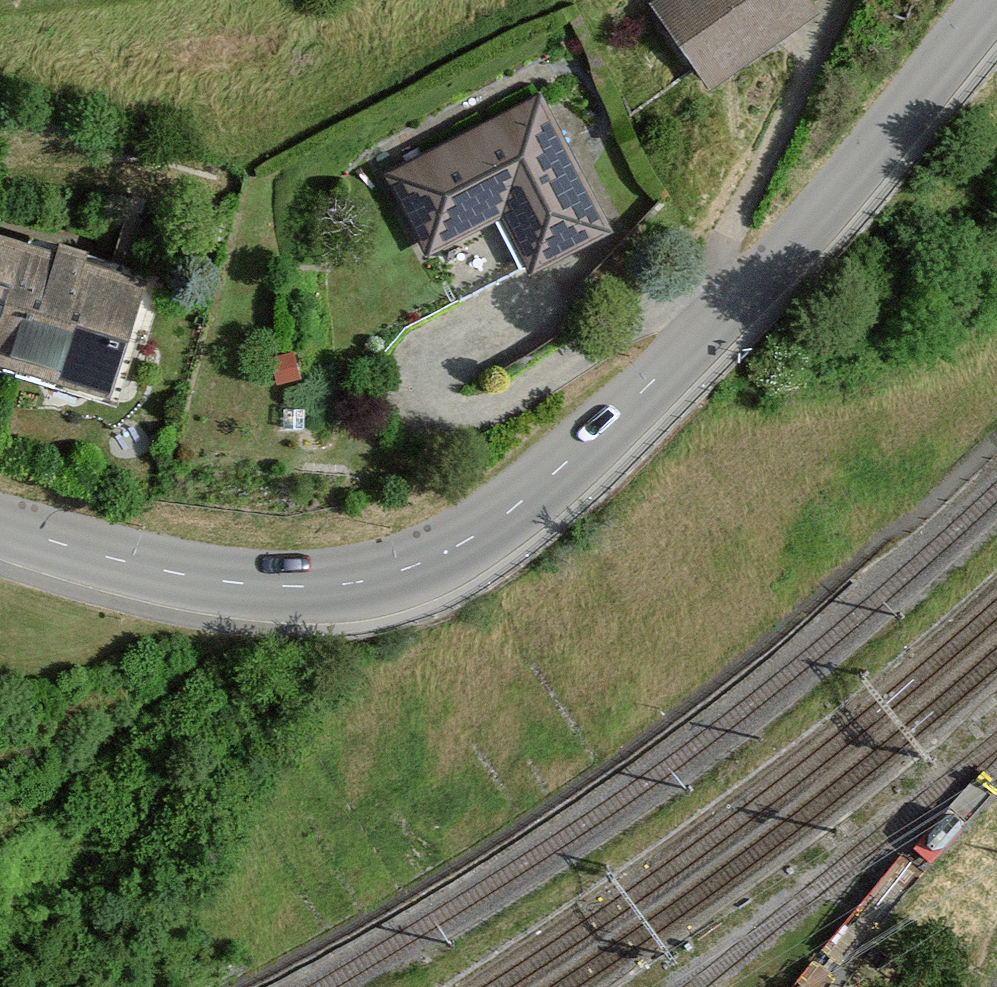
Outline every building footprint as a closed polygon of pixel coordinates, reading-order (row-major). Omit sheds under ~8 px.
[(804,0),(651,0),(650,1),(708,85),(813,13),(804,0)] [(536,94),(386,173),(427,251),(498,214),(529,273),(609,231),(536,94)] [(0,236),(0,367),(114,397),(146,275),(0,236)]
